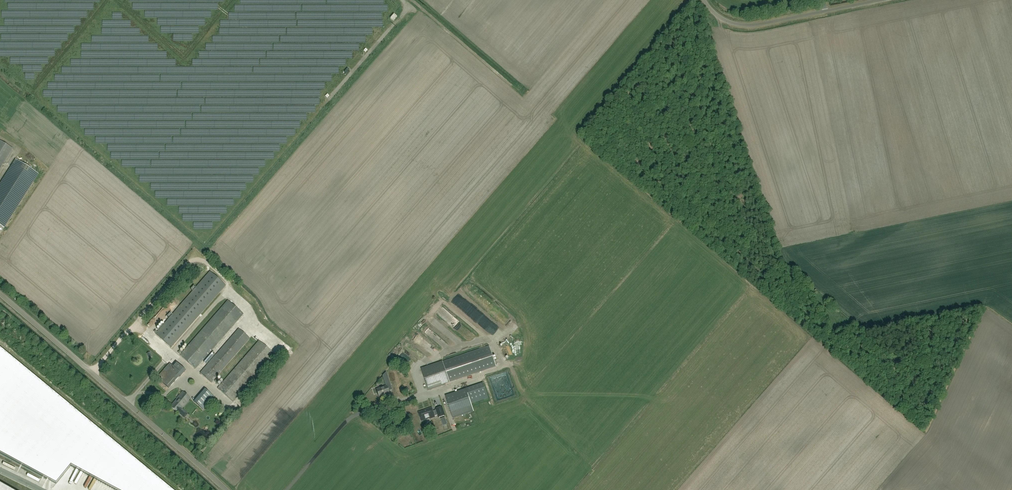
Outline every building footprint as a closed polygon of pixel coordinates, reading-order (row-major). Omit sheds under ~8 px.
[(32,119),(18,110),(0,139),(0,169),(32,119)] [(32,133),(0,184),(0,225),(4,228),(55,148),(32,133)] [(156,334),(171,348),(225,285),(210,272),(156,334)] [(243,314),(228,301),(180,356),(195,369),(243,314)] [(211,383),(250,338),(239,329),(200,373),(211,383)] [(233,402),(274,354),(259,341),(218,389),(233,402)] [(422,359),(424,354),(408,344),(405,348),(422,359)] [(445,384),(496,366),(489,346),(422,369),(429,390),(445,385),(445,384)] [(0,349),(0,454),(56,484),(71,466),(115,489),(171,489),(0,349)] [(408,356),(404,361),(413,368),(417,363),(408,356)] [(169,389),(179,377),(180,378),(186,371),(177,363),(174,367),(170,363),(156,378),(169,389)] [(483,383),(466,389),(446,396),(452,413),(472,407),(471,404),(488,398),(483,383)] [(387,386),(376,390),(379,397),(389,394),(387,386)] [(194,402),(203,410),(214,397),(205,389),(194,402)] [(177,399),(171,407),(178,413),(184,418),(188,414),(182,409),(191,399),(183,392),(177,398),(177,399)] [(426,410),(419,413),(422,421),(430,418),(430,419),(435,417),(438,416),(439,418),(445,416),(442,408),(436,410),(433,411),(432,408),(426,410)]
